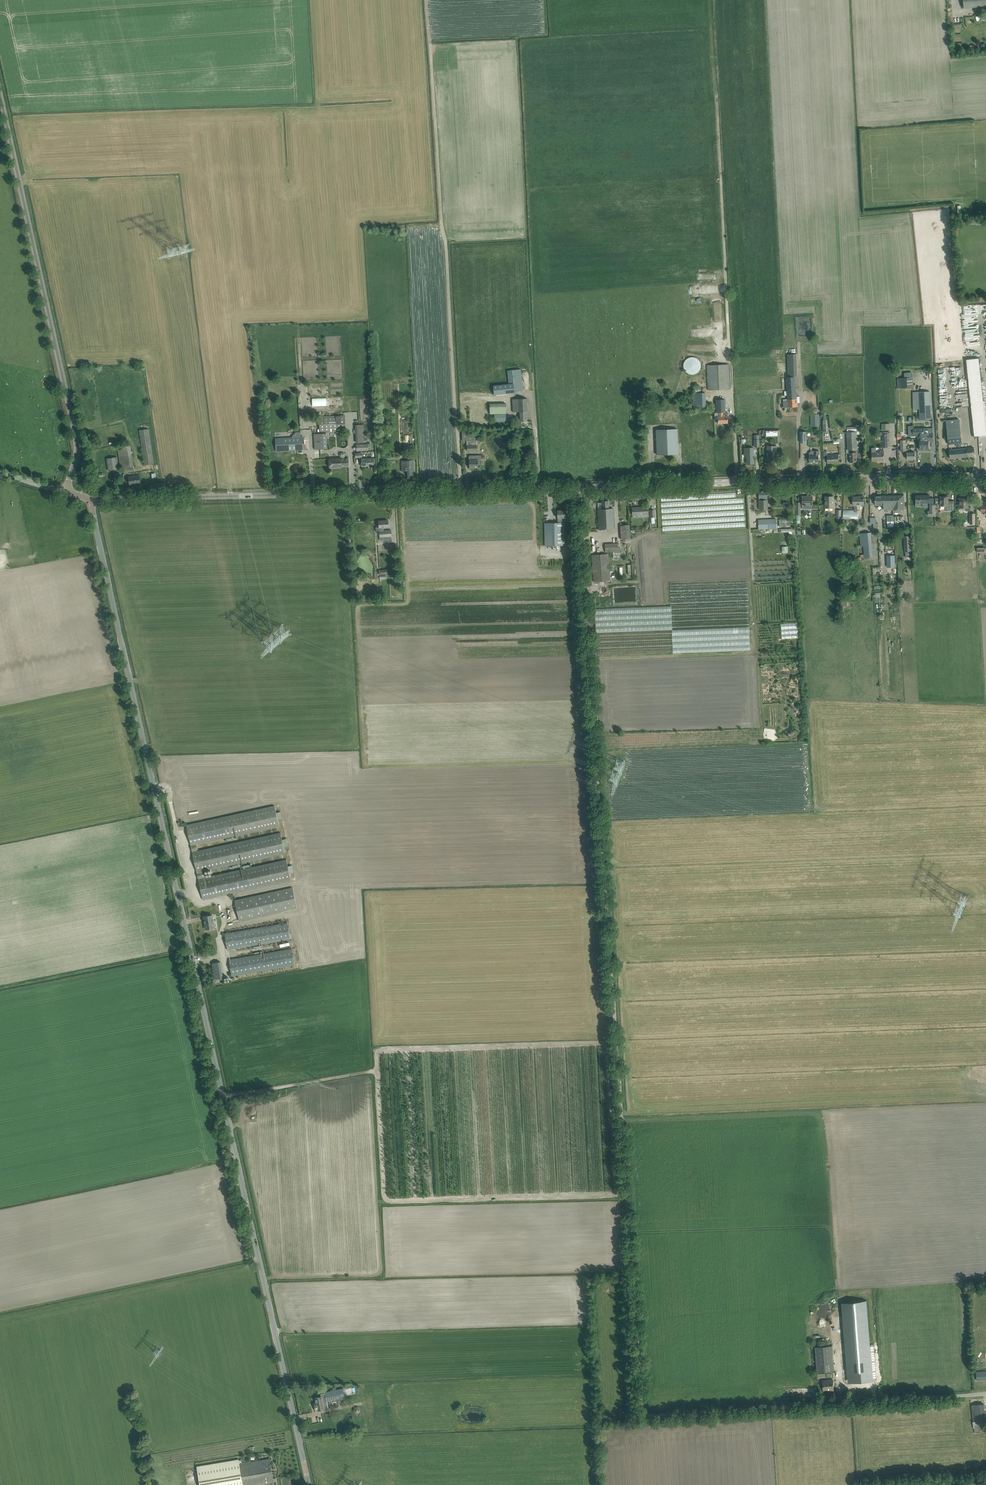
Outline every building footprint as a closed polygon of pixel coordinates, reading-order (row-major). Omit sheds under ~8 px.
[(964,8),(985,6),(985,0),(963,0),(964,8)] [(696,358),(694,357),(690,357),(687,359),(685,361),(683,365),(684,369),(686,372),(689,374),(693,375),(696,374),(698,372),(699,371),(700,368),(701,366),(700,363),(699,361),(696,358)] [(967,359),(967,365),(975,436),(985,435),(985,423),(979,358),(967,359)] [(707,365),(708,385),(708,390),(730,389),(729,364),(707,365)] [(512,370),(509,370),(511,383),(514,383),(515,392),(523,391),(522,386),(521,369),(512,370)] [(913,387),(912,373),(903,373),(903,378),(897,378),(898,388),(913,387)] [(788,400),(783,400),(783,402),(784,407),(798,406),(797,402),(800,402),(799,396),(797,396),(796,376),(788,377),(787,377),(788,391),(784,391),(785,395),(788,395),(788,400)] [(496,385),(493,385),(494,392),(494,394),(515,392),(514,383),(511,383),(496,385)] [(702,393),(702,386),(695,386),(695,393),(694,393),(694,407),(708,407),(707,392),(702,393)] [(931,419),(929,391),(919,391),(919,392),(913,392),(914,409),(919,409),(920,419),(931,419)] [(520,421),(522,421),(522,422),(525,422),(525,420),(527,420),(526,411),(527,411),(527,398),(513,399),(513,412),(520,412),(520,421)] [(727,412),(725,412),(725,399),(716,399),(716,412),(719,412),(719,416),(718,416),(718,423),(727,423),(727,416),(727,412)] [(811,414),(811,426),(819,426),(819,414),(811,414)] [(314,434),(314,439),(315,449),(327,448),(326,433),(329,433),(329,437),(335,436),(334,434),(336,432),(345,432),(344,415),(319,416),(320,433),(314,434)] [(959,419),(946,420),(949,444),(956,443),(957,447),(961,446),(961,443),(959,419)] [(356,443),(357,443),(358,444),(356,445),(356,451),(368,451),(368,444),(364,444),(364,443),(363,424),(355,425),(356,443)] [(924,428),(909,429),(909,435),(913,434),(918,434),(918,440),(918,448),(920,448),(920,449),(920,450),(921,450),(923,450),(924,450),(924,449),(924,432),(924,428)] [(149,429),(139,430),(145,465),(154,464),(149,429)] [(656,430),(657,450),(657,455),(678,454),(677,429),(656,430)] [(780,442),(779,429),(763,430),(763,435),(765,435),(765,437),(775,437),(775,443),(780,442)] [(467,431),(462,431),(462,441),(467,441),(467,451),(476,450),(476,434),(467,435),(467,431)] [(857,432),(847,432),(848,453),(850,453),(858,453),(858,452),(857,432)] [(890,438),(890,432),(880,432),(880,435),(883,435),(883,448),(888,447),(888,441),(888,438),(890,438)] [(275,438),(275,441),(276,451),(302,450),(301,440),(301,436),(275,438)] [(131,445),(118,447),(121,468),(134,466),(131,445)] [(767,446),(767,458),(768,463),(774,463),(774,455),(776,455),(776,450),(776,446),(767,446)] [(975,456),(974,447),(966,448),(967,457),(975,456)] [(744,448),(744,450),(744,455),(747,455),(747,464),(754,464),(753,448),(744,448)] [(872,448),(872,452),(872,461),(884,460),(884,450),(880,451),(880,452),(877,452),(877,448),(872,448)] [(949,450),(950,458),(967,457),(966,448),(949,450)] [(819,451),(814,451),(811,451),(809,453),(809,462),(819,462),(819,455),(819,451)] [(858,453),(850,453),(850,462),(857,462),(857,459),(861,458),(861,452),(858,452),(858,453)] [(827,454),(824,455),(824,460),(828,459),(828,463),(839,462),(839,457),(838,455),(827,455),(827,454)] [(481,465),(481,455),(469,455),(470,467),(478,467),(478,465),(481,465)] [(117,457),(107,459),(109,471),(118,469),(117,457)] [(341,458),(333,458),(329,459),(329,468),(341,467),(349,466),(349,458),(341,458)] [(401,461),(401,466),(402,471),(407,471),(407,481),(413,481),(412,470),(414,470),(414,460),(401,461)] [(139,475),(129,476),(130,485),(140,483),(139,475)] [(759,510),(760,510),(767,510),(767,491),(758,491),(759,498),(759,499),(759,510)] [(904,495),(893,495),(893,496),(893,510),(904,510),(904,495)] [(916,495),(916,500),(916,506),(920,506),(920,503),(930,503),(929,495),(916,495)] [(812,496),(802,496),(802,501),(802,505),(802,509),(805,509),(812,509),(812,505),(812,501),(812,496)] [(825,496),(825,501),(825,508),(835,508),(835,503),(834,503),(834,496),(825,496)] [(857,498),(857,497),(853,497),(853,505),(854,505),(854,510),(843,510),(843,518),(858,518),(858,510),(857,510),(857,505),(864,505),(864,496),(859,496),(859,498),(857,498)] [(875,496),(875,505),(884,505),(884,510),(893,510),(893,496),(875,496)] [(940,496),(940,501),(941,506),(945,506),(945,510),(954,510),(954,506),(954,501),(950,501),(951,503),(948,503),(948,496),(940,496)] [(959,498),(960,503),(960,508),(966,507),(966,511),(970,511),(970,507),(968,507),(968,498),(959,498)] [(602,509),(598,509),(599,529),(614,529),(613,508),(609,508),(609,500),(601,501),(602,509)] [(632,508),(632,513),(632,515),(647,514),(647,507),(632,508)] [(545,523),(545,528),(545,546),(564,545),(564,523),(562,523),(562,518),(566,518),(566,510),(557,510),(558,518),(558,523),(545,523)] [(758,520),(758,525),(758,529),(777,528),(776,519),(758,520)] [(379,521),(379,526),(379,527),(376,527),(376,531),(379,531),(380,540),(392,539),(391,530),(384,531),(384,527),(389,527),(388,520),(379,521)] [(622,525),(622,539),(632,539),(631,525),(622,525)] [(871,532),(860,533),(861,546),(864,546),(865,558),(873,557),(871,532)] [(619,551),(618,543),(605,544),(605,552),(619,551)] [(594,582),(611,581),(610,571),(614,571),(612,554),(608,554),(592,555),(594,582)] [(894,555),(887,556),(887,567),(895,567),(894,555)] [(605,643),(609,643),(610,637),(611,638),(611,635),(603,634),(602,649),(604,649),(605,643)] [(276,812),(275,806),(186,825),(203,899),(208,898),(291,880),(289,873),(293,872),(292,865),(288,866),(287,860),(203,878),(201,871),(285,853),(284,847),(288,846),(286,838),(282,839),(281,833),(197,851),(195,845),(279,826),(278,819),(282,818),(281,811),(276,812)] [(239,921),(297,908),(292,887),(234,900),(239,921)] [(214,922),(212,915),(203,916),(204,920),(205,920),(206,929),(214,928),(213,923),(214,922)] [(287,923),(244,930),(224,933),(227,950),(290,939),(287,923)] [(292,948),(234,959),(229,959),(232,976),(294,965),(292,948)] [(215,979),(223,977),(220,962),(212,963),(215,979)] [(872,1316),(847,1317),(852,1382),(877,1381),(872,1316)] [(840,1337),(840,1335),(840,1333),(839,1332),(838,1330),(838,1329),(837,1328),(835,1327),(833,1327),(832,1326),(830,1326),(828,1327),(826,1328),(825,1329),(824,1330),(823,1332),(822,1333),(822,1335),(822,1337),(823,1338),(823,1340),(825,1341),(826,1342),(827,1343),(829,1344),(830,1344),(832,1344),(834,1343),(835,1343),(837,1342),(838,1340),(839,1339),(840,1337)] [(834,1370),(832,1346),(815,1347),(817,1372),(834,1370)] [(976,1375),(977,1380),(985,1380),(985,1371),(976,1372),(976,1375)] [(823,1380),(823,1385),(824,1390),(830,1390),(830,1388),(833,1388),(833,1379),(823,1380)] [(316,1404),(314,1404),(316,1410),(328,1408),(326,1401),(330,1400),(330,1402),(337,1401),(337,1399),(355,1395),(353,1386),(324,1392),(324,1393),(321,1394),(321,1396),(315,1398),(316,1404)] [(269,1459),(239,1464),(238,1459),(197,1466),(200,1484),(255,1484),(273,1482),(269,1459)]
